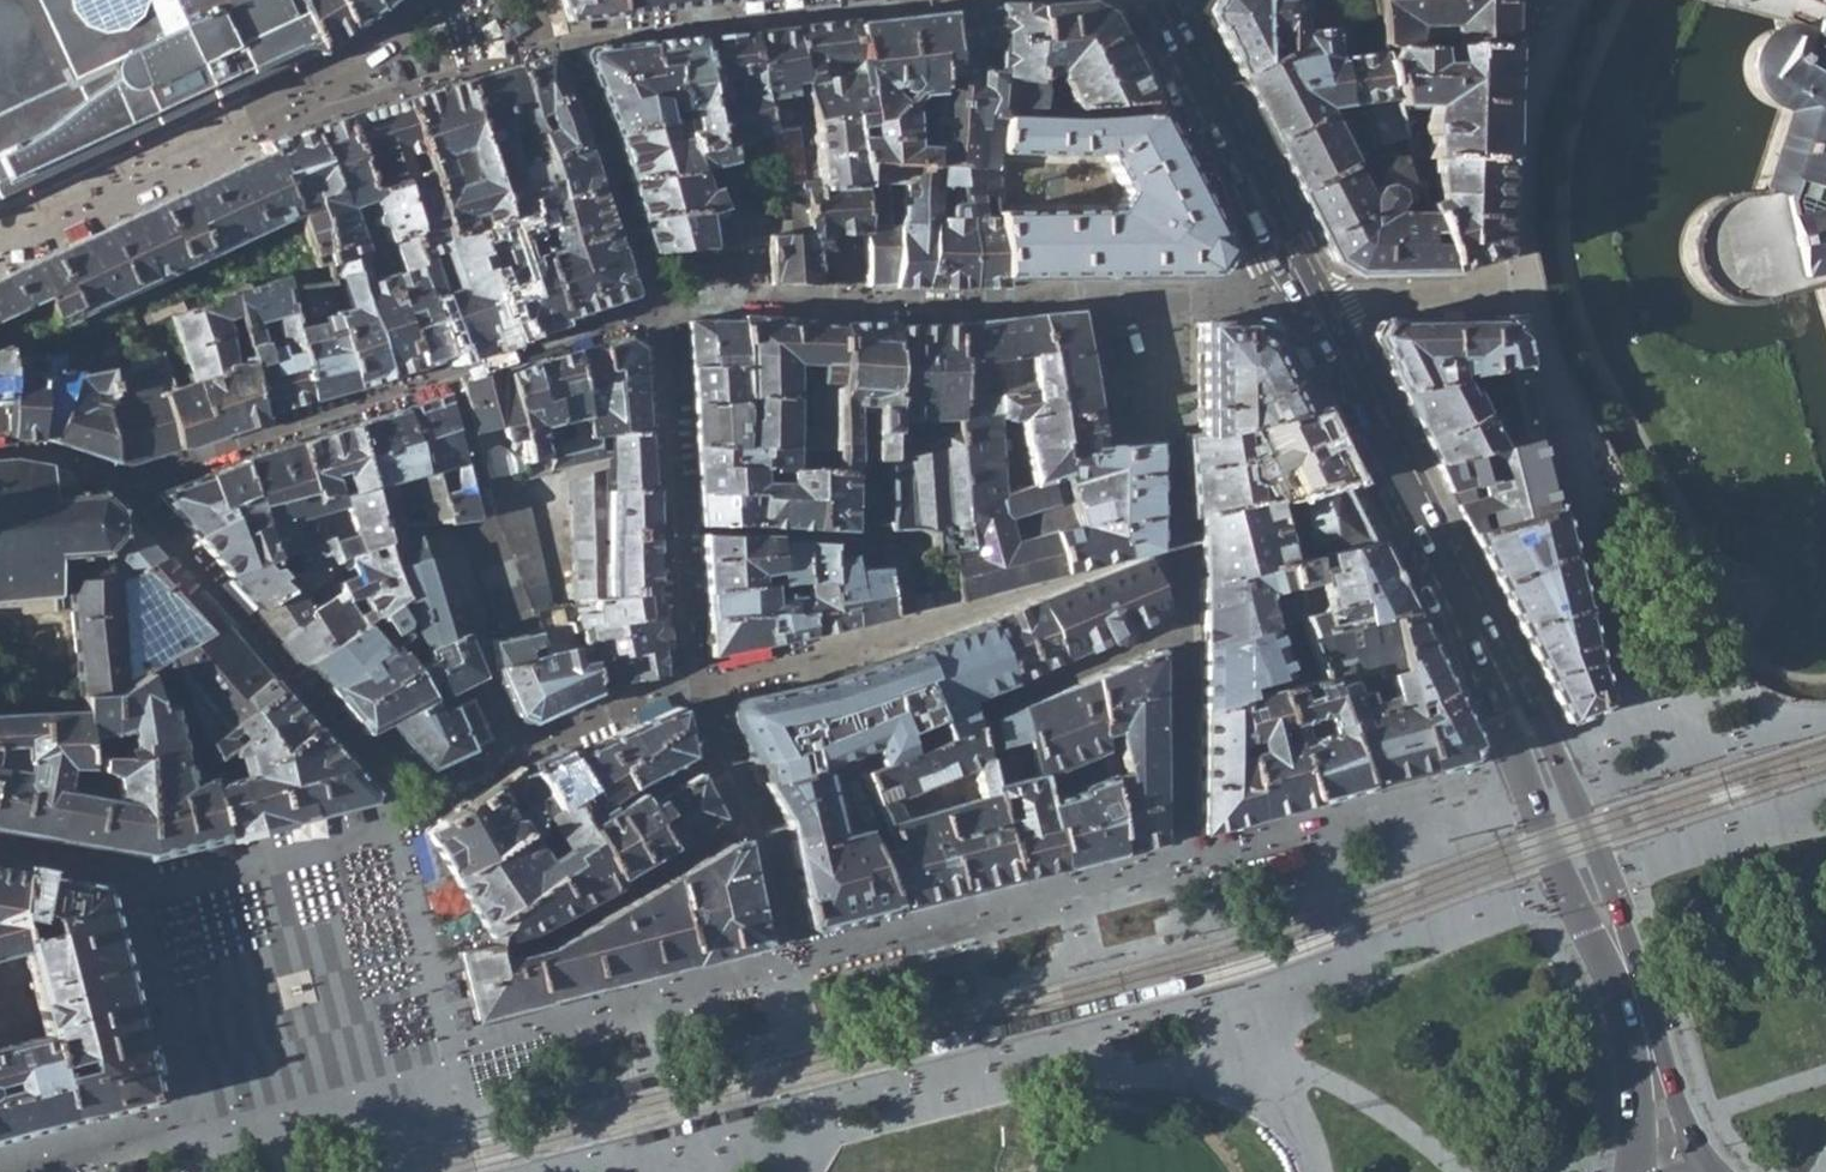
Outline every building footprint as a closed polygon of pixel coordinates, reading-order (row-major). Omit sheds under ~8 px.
[(234,81),(312,45),(291,0),(0,0),(0,189),(234,81)] [(312,45),(314,44),(318,51),(320,49),(386,0),(291,0),(312,45)] [(620,16),(618,0),(558,0),(565,22),(620,16)] [(620,16),(657,12),(759,0),(618,0),(620,16)] [(1234,72),(1262,63),(1257,0),(1209,0),(1203,10),(1234,72)] [(1294,190),(1348,163),(1321,110),(1370,107),(1372,112),(1383,144),(1384,147),(1404,140),(1402,134),(1393,106),(1378,60),(1380,59),(1376,54),(1331,60),(1330,40),(1321,30),(1298,31),(1301,0),(1257,0),(1262,63),(1234,72),(1294,190)] [(1371,20),(1368,0),(1350,0),(1353,22),(1371,20)] [(1388,47),(1409,46),(1412,27),(1450,25),(1451,46),(1505,46),(1506,0),(1368,0),(1371,20),(1375,47),(1388,47)] [(1818,0),(1813,14),(1811,18),(1806,29),(1804,36),(1784,31),(1776,32),(1771,32),(1758,39),(1748,49),(1745,55),(1742,75),(1748,90),(1761,103),(1776,112),(1760,161),(1825,186),(1825,0),(1818,0)] [(1039,46),(1039,77),(1052,72),(1071,111),(1149,105),(1122,52),(1103,14),(1084,3),(1035,8),(1039,46)] [(1039,46),(1035,8),(1035,4),(994,6),(995,9),(990,10),(944,15),(950,75),(937,77),(937,89),(932,90),(927,154),(926,170),(938,171),(957,172),(962,173),(998,171),(999,155),(1000,118),(1004,118),(1011,81),(1028,81),(1039,77),(1039,46)] [(950,75),(944,15),(892,20),(852,24),(863,112),(848,115),(849,125),(864,124),(864,137),(850,138),(852,164),(863,165),(926,170),(927,154),(910,152),(907,116),(886,97),(890,92),(893,94),(897,95),(900,95),(905,94),(908,95),(916,91),(932,90),(937,89),(937,77),(950,75)] [(863,112),(852,24),(852,21),(789,28),(790,30),(800,93),(806,125),(848,115),(863,112)] [(771,132),(806,125),(800,93),(790,30),(769,32),(749,34),(760,102),(769,133),(771,132)] [(749,34),(721,37),(696,39),(715,149),(727,145),(769,133),(760,102),(749,34)] [(715,149),(696,39),(695,37),(672,40),(648,43),(652,70),(669,68),(677,107),(679,115),(688,114),(692,136),(683,137),(684,141),(686,154),(715,149)] [(659,109),(677,107),(669,68),(652,70),(648,43),(638,44),(581,50),(580,56),(611,135),(662,127),(659,109)] [(1388,47),(1380,59),(1378,60),(1393,106),(1424,106),(1424,128),(1421,133),(1402,134),(1404,140),(1409,155),(1410,158),(1432,158),(1501,157),(1503,111),(1505,46),(1451,46),(1452,61),(1432,62),(1431,46),(1409,46),(1388,47)] [(544,56),(512,66),(543,155),(581,142),(571,112),(544,56)] [(512,66),(462,82),(506,225),(530,218),(524,197),(554,187),(543,155),(512,66)] [(1111,216),(998,216),(998,220),(1002,278),(1004,278),(1076,277),(1195,276),(1207,275),(1223,249),(1154,116),(1071,122),(1037,121),(1038,108),(1038,88),(1039,77),(1028,81),(1011,81),(1004,118),(1000,118),(999,155),(1102,158),(1121,196),(1111,216)] [(446,239),(476,233),(506,225),(462,82),(399,100),(441,223),(446,239)] [(1046,90),(1038,88),(1038,108),(1048,109),(1046,90)] [(399,100),(341,119),(359,172),(377,166),(384,188),(400,184),(414,231),(441,223),(399,100)] [(1383,144),(1372,112),(1365,115),(1376,147),(1383,144)] [(802,196),(805,236),(797,236),(766,238),(767,243),(769,278),(770,285),(816,286),(813,254),(827,252),(826,238),(861,235),(862,227),(863,165),(852,164),(850,138),(849,125),(848,115),(806,125),(815,188),(798,190),(798,196),(802,196)] [(341,119),(307,129),(335,194),(312,203),(318,227),(338,221),(346,246),(349,258),(351,257),(363,254),(393,244),(415,237),(414,231),(400,184),(384,188),(365,192),(359,172),(341,119)] [(771,132),(773,148),(779,192),(784,191),(787,191),(791,211),(796,211),(797,236),(805,236),(802,196),(798,196),(798,190),(815,188),(806,125),(771,132)] [(702,173),(710,171),(709,168),(729,163),(727,145),(715,149),(686,154),(684,141),(671,144),(669,126),(662,127),(611,135),(619,157),(626,179),(702,173)] [(335,194),(307,129),(262,143),(267,155),(285,195),(301,188),(305,207),(293,212),(316,268),(327,265),(324,252),(318,227),(312,203),(335,194)] [(596,189),(581,142),(543,155),(554,187),(560,201),(596,189)] [(267,155),(166,201),(100,232),(38,261),(0,278),(0,316),(41,298),(54,323),(58,321),(66,318),(100,302),(119,293),(127,289),(136,285),(162,275),(189,262),(197,258),(218,248),(282,218),(293,212),(285,195),(267,155)] [(1409,155),(1382,158),(1386,171),(1409,185),(1419,182),(1410,158),(1409,155)] [(1499,255),(1501,157),(1432,158),(1432,182),(1435,201),(1426,203),(1449,273),(1493,255),(1499,255)] [(1760,161),(1751,190),(1718,194),(1709,197),(1697,206),(1686,220),(1681,229),(1678,247),(1680,266),(1689,283),(1702,296),(1720,304),(1730,306),(1745,306),(1813,290),(1825,332),(1825,186),(1760,161)] [(1353,275),(1449,273),(1426,203),(1419,182),(1409,185),(1386,171),(1376,187),(1366,198),(1348,163),(1294,190),(1329,261),(1353,275)] [(897,226),(889,288),(923,289),(938,171),(926,170),(863,165),(862,227),(885,226),(886,183),(903,185),(902,215),(897,226)] [(359,172),(365,192),(384,188),(377,166),(359,172)] [(723,211),(735,211),(737,211),(733,189),(715,192),(701,196),(699,187),(713,183),(710,171),(702,173),(626,179),(633,200),(639,218),(704,218),(723,211)] [(938,171),(923,289),(969,289),(959,199),(957,172),(938,171)] [(959,199),(999,200),(998,171),(962,173),(957,172),(959,199)] [(560,319),(629,296),(610,233),(574,244),(560,201),(554,187),(524,197),(530,218),(531,221),(543,217),(551,243),(538,247),(539,250),(560,319)] [(610,233),(596,189),(560,201),(574,244),(610,233)] [(959,199),(969,289),(1005,287),(1004,278),(1002,278),(998,220),(983,220),(983,213),(999,212),(999,200),(959,199)] [(650,252),(653,254),(709,248),(710,253),(715,253),(714,246),(738,245),(735,216),(735,211),(723,211),(704,218),(639,218),(650,252)] [(766,238),(797,236),(796,211),(791,211),(765,213),(766,238)] [(215,262),(225,282),(234,279),(284,257),(291,273),(284,276),(286,290),(331,282),(329,273),(327,265),(316,268),(293,212),(282,218),(218,248),(222,258),(215,262)] [(735,216),(738,245),(767,243),(766,238),(765,213),(735,216)] [(551,243),(543,217),(531,221),(533,231),(538,247),(551,243)] [(508,337),(560,319),(539,250),(528,254),(522,234),(533,231),(531,221),(530,218),(506,225),(476,233),(483,255),(500,250),(507,273),(490,278),(508,337)] [(346,246),(338,221),(318,227),(324,252),(346,246)] [(415,237),(422,261),(419,262),(421,270),(418,272),(449,357),(508,337),(490,278),(483,255),(476,233),(446,239),(441,223),(414,231),(415,237)] [(861,235),(866,285),(889,288),(897,226),(885,226),(862,227),(861,235)] [(402,274),(390,278),(419,367),(449,358),(449,357),(418,272),(421,270),(419,262),(422,261),(415,237),(393,244),(402,274)] [(393,244),(363,254),(373,284),(390,278),(402,274),(393,244)] [(388,378),(419,367),(390,278),(373,284),(363,254),(351,257),(354,267),(360,287),(388,378)] [(430,260),(442,297),(461,295),(448,254),(430,260)] [(189,262),(192,269),(200,266),(197,258),(189,262)] [(329,273),(331,282),(333,294),(360,287),(354,267),(342,271),(329,273)] [(236,292),(272,280),(268,271),(235,286),(236,292)] [(136,285),(149,312),(173,301),(162,275),(136,285)] [(242,318),(246,338),(250,356),(253,371),(252,376),(262,414),(309,402),(297,349),(294,339),(293,329),(286,290),(284,276),(272,280),(236,292),(242,318)] [(309,402),(353,389),(326,296),(333,294),(331,282),(286,290),(293,329),(321,320),(327,339),(297,349),(309,402)] [(263,420),(262,414),(252,376),(253,371),(250,356),(244,357),(246,366),(229,370),(224,343),(235,340),(230,322),(242,318),(236,292),(235,286),(211,295),(212,299),(185,311),(166,317),(191,383),(183,386),(174,388),(160,394),(178,448),(202,440),(263,420)] [(353,389),(388,378),(360,287),(333,294),(326,296),(353,389)] [(185,311),(212,299),(211,295),(209,292),(185,303),(182,304),(185,311)] [(0,316),(0,350),(4,349),(33,338),(35,344),(39,360),(55,356),(116,335),(135,328),(119,293),(100,302),(111,324),(60,343),(51,325),(54,323),(41,298),(0,316)] [(1055,418),(1093,412),(1077,311),(956,323),(957,326),(962,505),(1064,478),(1055,418)] [(737,402),(736,445),(787,449),(806,449),(811,449),(834,450),(834,391),(837,391),(838,324),(789,320),(740,317),(740,322),(739,363),(737,402)] [(69,325),(66,318),(58,321),(62,328),(69,325)] [(246,338),(242,318),(230,322),(235,340),(246,338)] [(1377,322),(1368,338),(1396,392),(1519,361),(1509,321),(1506,318),(1458,320),(1377,322)] [(686,322),(689,369),(711,367),(708,322),(686,322)] [(689,369),(691,405),(737,402),(739,363),(740,322),(708,322),(711,367),(689,369)] [(1245,322),(1195,323),(1194,433),(1195,435),(1305,411),(1269,337),(1245,322)] [(862,473),(893,474),(891,327),(891,325),(838,324),(837,391),(834,391),(834,450),(834,473),(851,473),(853,405),(873,406),(871,461),(862,473)] [(931,557),(945,555),(963,553),(962,505),(957,326),(891,327),(893,474),(893,531),(930,531),(931,557)] [(128,362),(148,356),(135,328),(116,335),(128,362)] [(624,337),(599,344),(603,362),(604,368),(610,368),(615,432),(646,432),(643,380),(641,348),(624,337)] [(7,361),(8,399),(5,400),(7,435),(37,437),(39,360),(35,344),(13,352),(13,360),(7,361)] [(578,350),(569,353),(581,414),(584,432),(609,432),(615,432),(610,368),(604,368),(603,362),(599,344),(578,350)] [(569,351),(524,365),(533,400),(547,396),(553,420),(570,416),(581,414),(569,353),(569,351)] [(126,465),(178,448),(160,394),(174,388),(162,352),(148,356),(128,362),(106,369),(109,414),(102,412),(112,463),(126,465)] [(37,437),(51,442),(78,376),(78,372),(53,367),(55,356),(39,360),(37,437)] [(988,362),(990,397),(1027,392),(1023,359),(988,362)] [(1536,431),(1519,361),(1396,392),(1432,465),(1536,431)] [(524,365),(503,374),(523,463),(541,453),(538,441),(537,434),(535,425),(553,420),(547,396),(533,400),(524,365)] [(51,442),(112,463),(102,412),(109,414),(106,369),(78,376),(51,442)] [(503,374),(458,391),(470,436),(495,430),(497,440),(504,445),(508,460),(503,462),(506,477),(520,474),(526,473),(523,463),(503,374)] [(470,436),(458,391),(401,410),(422,466),(432,464),(440,495),(446,521),(447,523),(459,521),(475,518),(490,515),(482,484),(470,436)] [(691,405),(694,443),(736,445),(737,402),(691,405)] [(422,466),(401,410),(355,425),(369,479),(384,539),(390,563),(427,554),(421,525),(446,521),(440,495),(432,464),(422,466)] [(1339,478),(1305,411),(1195,435),(1194,433),(1183,436),(1189,520),(1197,518),(1197,516),(1256,500),(1252,478),(1269,472),(1280,494),(1339,478)] [(1064,478),(962,505),(963,553),(945,555),(949,577),(960,601),(1144,552),(1156,549),(1154,443),(1099,446),(1093,412),(1055,418),(1064,478)] [(538,441),(541,453),(545,468),(546,468),(609,458),(609,432),(584,432),(581,414),(570,416),(572,426),(538,441)] [(355,425),(295,444),(309,491),(334,483),(331,469),(337,467),(340,475),(344,473),(348,485),(369,479),(355,425)] [(1432,465),(1467,535),(1556,509),(1536,431),(1432,465)] [(650,488),(646,432),(615,432),(609,432),(609,458),(609,471),(571,482),(574,602),(611,598),(610,527),(609,490),(650,490),(650,488)] [(736,445),(694,443),(696,493),(758,496),(815,497),(815,472),(834,473),(834,450),(811,449),(806,449),(805,472),(787,471),(786,489),(758,488),(758,468),(767,468),(767,471),(787,471),(787,449),(736,445)] [(295,444),(240,461),(250,494),(259,521),(303,509),(312,506),(312,509),(340,498),(348,529),(327,535),(333,553),(338,551),(384,539),(369,479),(348,485),(336,488),(334,483),(309,491),(295,444)] [(523,463),(526,473),(527,473),(529,478),(548,474),(546,468),(545,468),(541,453),(523,463)] [(59,594),(58,581),(67,580),(65,555),(76,554),(77,561),(83,561),(82,554),(101,553),(104,558),(108,555),(105,551),(107,549),(118,536),(124,537),(125,533),(120,531),(119,512),(123,509),(120,505),(116,509),(100,498),(102,493),(97,491),(95,497),(79,498),(79,491),(73,491),(74,498),(63,499),(67,492),(68,489),(68,481),(66,477),(61,470),(46,465),(9,459),(0,460),(0,599),(59,594)] [(240,461),(213,471),(224,506),(250,494),(240,461)] [(156,495),(195,538),(227,515),(224,506),(213,471),(156,495)] [(849,532),(851,473),(834,473),(815,472),(815,497),(814,530),(849,532)] [(520,474),(506,477),(482,484),(490,515),(525,609),(551,605),(520,474)] [(1370,541),(1339,478),(1280,494),(1272,496),(1289,562),(1370,541)] [(655,489),(650,488),(650,490),(609,490),(610,527),(655,527),(655,489)] [(699,526),(757,528),(758,496),(696,493),(699,526)] [(209,554),(214,559),(241,545),(238,531),(259,521),(250,494),(224,506),(227,515),(234,540),(209,554)] [(757,528),(814,530),(815,497),(758,496),(757,528)] [(1289,562),(1272,496),(1256,500),(1197,516),(1197,518),(1197,586),(1282,564),(1289,562)] [(1002,517),(1008,542),(1071,526),(1066,501),(1002,517)] [(133,572),(166,555),(123,509),(119,512),(120,531),(125,533),(124,537),(118,536),(107,549),(133,572)] [(312,563),(333,553),(327,535),(326,530),(311,534),(303,509),(259,521),(270,559),(293,552),(299,570),(312,563)] [(1579,601),(1556,509),(1467,535),(1562,723),(1603,702),(1579,601)] [(195,538),(209,554),(234,540),(227,515),(195,538)] [(490,640),(494,668),(540,652),(525,609),(490,515),(475,518),(459,521),(503,638),(490,640)] [(214,559),(226,574),(261,562),(270,559),(259,521),(238,531),(241,545),(214,559)] [(655,593),(655,527),(610,527),(611,598),(655,593)] [(808,580),(806,544),(775,542),(775,537),(700,536),(703,593),(756,586),(755,573),(769,572),(772,586),(808,580)] [(338,575),(341,593),(311,610),(314,614),(279,636),(300,661),(400,601),(390,563),(384,539),(338,551),(333,553),(312,563),(319,578),(342,559),(349,557),(352,567),(338,575)] [(1405,608),(1370,541),(1289,562),(1282,564),(1288,586),(1294,584),(1304,623),(1307,635),(1384,614),(1405,608)] [(829,545),(806,544),(808,580),(828,577),(832,603),(807,608),(807,635),(850,625),(892,616),(889,589),(887,589),(884,568),(847,571),(847,565),(833,566),(833,561),(829,560),(829,545)] [(400,601),(407,629),(409,633),(416,644),(420,650),(446,641),(445,639),(438,603),(429,554),(427,554),(390,563),(400,601)] [(166,555),(163,557),(133,572),(134,574),(153,597),(179,628),(132,653),(136,673),(136,674),(227,631),(231,627),(231,626),(187,577),(166,555)] [(1123,632),(1161,611),(1156,594),(1155,590),(1148,571),(1144,559),(1077,585),(1103,643),(1111,646),(1119,642),(1123,632)] [(226,574),(257,609),(288,592),(281,580),(288,576),(284,564),(266,569),(261,562),(226,574)] [(1288,586),(1282,564),(1197,586),(1197,650),(1276,630),(1304,623),(1294,584),(1288,586)] [(1148,571),(1155,590),(1159,589),(1159,569),(1148,571)] [(134,574),(119,578),(120,607),(122,680),(136,673),(132,653),(179,628),(153,597),(134,574)] [(70,610),(78,697),(93,695),(122,681),(122,680),(120,607),(119,578),(119,576),(67,580),(68,594),(70,610)] [(828,577),(808,580),(808,591),(770,598),(768,584),(756,586),(703,593),(705,621),(772,614),(807,608),(832,603),(828,577)] [(59,594),(68,594),(67,580),(58,581),(59,594)] [(1062,661),(1103,643),(1077,585),(1039,601),(1062,661)] [(257,609),(279,636),(314,614),(311,610),(298,586),(288,592),(257,609)] [(661,618),(655,593),(611,598),(574,602),(564,603),(569,630),(581,629),(661,618)] [(300,661),(320,684),(407,629),(400,601),(300,661)] [(1010,683),(1062,661),(1039,601),(987,621),(1010,683)] [(593,691),(593,689),(588,661),(575,663),(569,630),(564,603),(551,605),(525,609),(540,652),(494,668),(513,715),(528,721),(593,691)] [(707,657),(807,635),(807,608),(772,614),(705,621),(707,657)] [(1473,745),(1405,608),(1384,614),(1400,672),(1428,770),(1468,759),(1473,745)] [(1307,635),(1322,679),(1325,687),(1344,681),(1349,685),(1355,706),(1389,695),(1384,677),(1400,672),(1384,614),(1307,635)] [(661,618),(581,629),(588,661),(593,689),(670,674),(667,647),(661,618)] [(964,703),(1010,683),(987,621),(939,639),(964,703)] [(320,684),(323,687),(409,633),(407,629),(320,684)] [(1276,630),(1197,650),(1197,676),(1197,705),(1197,712),(1232,703),(1273,692),(1291,687),(1276,630)] [(123,734),(173,725),(195,720),(206,741),(220,733),(228,728),(248,716),(239,703),(268,681),(227,631),(136,674),(136,673),(122,680),(122,681),(93,695),(78,697),(79,711),(81,738),(123,734)] [(364,734),(431,700),(422,685),(437,677),(425,658),(412,666),(401,653),(416,644),(409,633),(323,687),(364,734)] [(457,635),(445,639),(446,641),(420,650),(425,658),(437,677),(446,692),(478,677),(462,647),(457,635)] [(860,772),(973,726),(964,703),(939,639),(840,677),(842,693),(833,694),(838,710),(844,732),(860,772)] [(1113,855),(1155,843),(1156,654),(1153,651),(1090,677),(1097,737),(1099,737),(1110,736),(1119,774),(1114,776),(1104,779),(1113,854),(1113,855)] [(1344,681),(1325,687),(1362,787),(1428,770),(1400,672),(1384,677),(1389,695),(1355,706),(1349,685),(1344,681)] [(431,700),(446,692),(437,677),(422,685),(431,700)] [(842,693),(840,677),(763,694),(737,699),(733,701),(730,704),(727,708),(726,712),(726,716),(726,720),(740,746),(805,727),(804,721),(838,710),(833,694),(842,693)] [(1097,737),(1090,677),(1019,707),(1027,740),(1035,775),(1037,775),(1039,779),(1046,776),(1101,752),(1099,737),(1097,737)] [(1291,687),(1273,692),(1283,729),(1287,742),(1305,802),(1362,787),(1325,687),(1322,679),(1291,687)] [(314,731),(268,681),(239,703),(248,716),(228,728),(220,733),(206,741),(215,758),(230,751),(262,733),(277,751),(314,731)] [(1254,818),(1305,802),(1287,742),(1275,746),(1271,732),(1283,729),(1273,692),(1232,703),(1240,743),(1248,742),(1249,743),(1251,751),(1242,754),(1244,762),(1254,818)] [(478,696),(471,699),(488,739),(505,731),(491,701),(478,696)] [(427,766),(488,739),(471,699),(396,732),(427,766)] [(1197,833),(1254,818),(1244,762),(1230,758),(1229,749),(1236,749),(1240,743),(1232,703),(1197,712),(1197,833)] [(674,707),(566,756),(587,786),(618,767),(681,727),(677,708),(674,707)] [(1013,879),(1060,867),(1039,779),(1037,775),(1035,775),(1011,781),(1002,746),(1027,740),(1019,707),(973,726),(1013,879)] [(811,932),(894,910),(860,830),(881,823),(860,772),(844,732),(838,710),(804,721),(805,727),(820,766),(764,781),(761,782),(784,822),(798,895),(811,932)] [(0,716),(0,751),(5,751),(4,763),(21,766),(21,772),(0,769),(0,829),(144,854),(137,760),(120,761),(95,763),(96,774),(109,783),(109,800),(60,791),(62,772),(83,772),(83,764),(81,738),(79,711),(0,716)] [(126,750),(120,750),(120,761),(137,760),(144,854),(144,857),(160,853),(196,844),(224,837),(209,783),(207,777),(185,781),(173,725),(123,734),(126,750)] [(973,726),(860,772),(881,823),(860,830),(894,910),(1013,879),(973,726)] [(688,756),(681,727),(618,767),(631,785),(688,756)] [(805,727),(740,746),(749,761),(760,758),(764,781),(820,766),(805,727)] [(369,793),(314,731),(277,751),(262,733),(230,751),(232,755),(241,753),(247,774),(209,783),(224,837),(225,841),(250,835),(258,833),(270,830),(283,826),(287,825),(287,821),(361,803),(366,802),(369,793)] [(566,756),(529,772),(554,807),(569,798),(587,786),(566,756)] [(1104,779),(1114,776),(1111,760),(1102,761),(1104,777),(1104,779)] [(517,766),(455,805),(436,818),(438,822),(423,831),(436,879),(450,876),(451,877),(528,832),(524,826),(554,807),(529,772),(523,776),(517,766)] [(580,817),(631,785),(618,767),(587,786),(569,798),(580,817)] [(697,772),(644,805),(642,805),(669,847),(671,847),(720,817),(697,772)] [(1060,867),(1113,854),(1104,779),(1104,777),(1076,790),(1077,794),(1052,800),(1046,776),(1039,779),(1060,867)] [(635,792),(585,824),(616,877),(669,847),(642,805),(644,805),(635,792)] [(554,807),(524,826),(528,832),(451,877),(492,941),(495,946),(568,911),(619,883),(616,877),(585,824),(580,817),(569,798),(554,807)] [(728,842),(668,877),(690,960),(691,962),(757,945),(750,904),(739,840),(728,842)] [(288,919),(337,908),(325,860),(277,872),(288,919)] [(24,951),(25,950),(15,914),(17,913),(13,900),(16,901),(22,871),(0,866),(0,957),(24,951)] [(100,887),(22,871),(16,901),(32,904),(33,909),(17,913),(15,914),(25,950),(24,951),(45,1035),(53,1068),(79,1061),(82,1075),(56,1081),(66,1120),(86,1115),(87,1117),(154,1100),(100,887)] [(539,1000),(690,960),(668,877),(543,950),(499,961),(497,953),(495,946),(456,957),(457,964),(459,971),(467,998),(471,1012),(471,1019),(478,1017),(539,1002),(539,1000)] [(456,957),(495,946),(492,941),(454,951),(456,957)] [(66,1120),(56,1081),(53,1068),(45,1035),(0,1047),(0,1138),(66,1120)] [(733,1065),(731,1056),(710,1061),(711,1069),(733,1065)] [(688,1075),(686,1066),(670,1070),(656,1073),(658,1082),(688,1075)] [(641,1087),(638,1079),(618,1085),(620,1093),(641,1087)] [(746,1117),(744,1109),(723,1115),(726,1123),(746,1117)] [(671,1126),(673,1135),(690,1131),(703,1127),(701,1118),(671,1126)] [(654,1141),(652,1132),(631,1138),(633,1146),(654,1141)]
